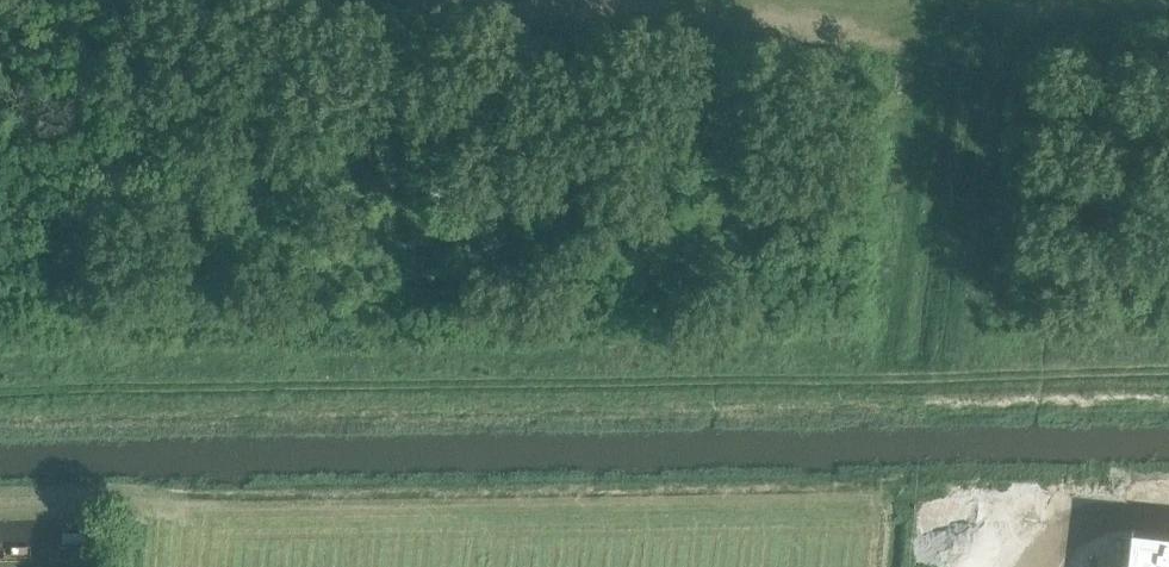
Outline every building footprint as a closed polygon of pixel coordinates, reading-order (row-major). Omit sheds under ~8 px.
[(1126,566),(1168,566),(1168,548),(1129,543),(1126,566)]
